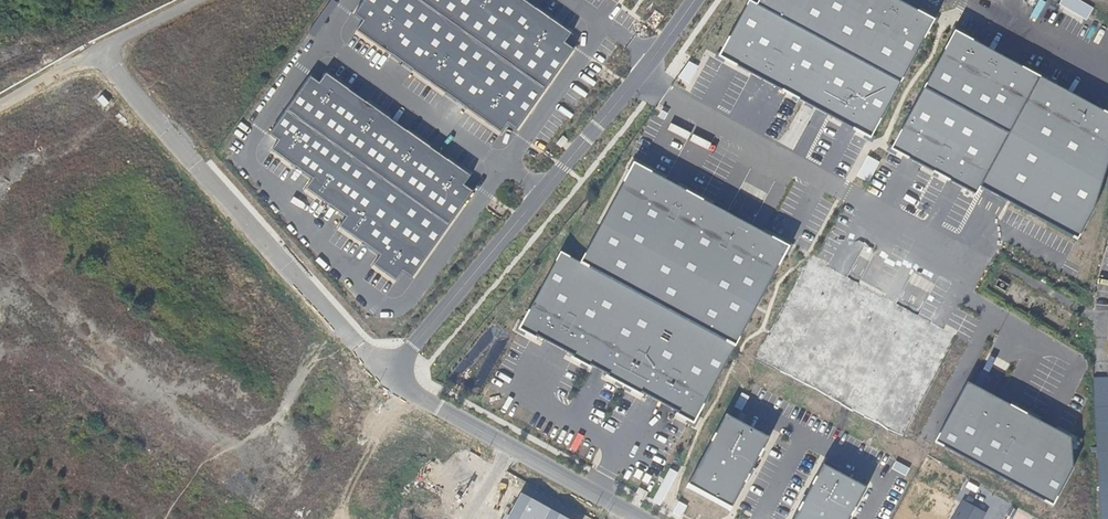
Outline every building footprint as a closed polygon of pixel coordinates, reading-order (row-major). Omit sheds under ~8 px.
[(360,31),(504,133),(510,123),(519,130),(576,50),(566,44),(573,35),(524,0),(369,0),(357,16),(366,22),(360,31)] [(761,6),(903,83),(939,21),(899,0),(764,0),(761,6)] [(1061,5),(1088,20),(1095,8),(1081,0),(1064,0),(1061,5)] [(754,2),(724,57),(874,137),(903,83),(761,6),(754,2)] [(648,20),(655,24),(661,14),(655,10),(648,20)] [(960,33),(930,88),(1014,134),(1044,78),(960,33)] [(679,79),(690,84),(699,66),(688,61),(679,79)] [(285,141),(279,149),(319,178),(310,191),(350,219),(342,229),(383,257),(375,267),(398,283),(404,274),(414,281),(476,192),(467,186),(473,176),(329,75),(322,85),(313,80),(275,134),(285,141)] [(985,187),(1082,240),(1097,212),(1107,176),(1107,114),(1044,78),(985,187)] [(930,88),(897,149),(981,194),(1014,134),(930,88)] [(867,155),(857,176),(870,183),(880,162),(867,155)] [(638,170),(584,270),(734,350),(788,250),(638,170)] [(584,270),(559,256),(518,334),(692,427),(734,350),(584,270)] [(959,338),(814,261),(761,360),(906,437),(959,338)] [(999,280),(995,286),(1005,292),(1009,286),(999,280)] [(1100,509),(1107,509),(1107,513),(1107,377),(1095,378),(1100,509)] [(1075,441),(972,386),(940,445),(1058,509),(1077,470),(1075,441)] [(742,410),(749,397),(743,394),(736,407),(742,410)] [(773,440),(730,417),(693,486),(736,509),(773,440)] [(827,469),(800,518),(856,518),(870,492),(827,469)] [(507,518),(569,518),(521,493),(507,518)] [(682,517),(687,505),(679,501),(673,513),(682,517)] [(961,501),(952,518),(983,518),(985,514),(961,501)]
